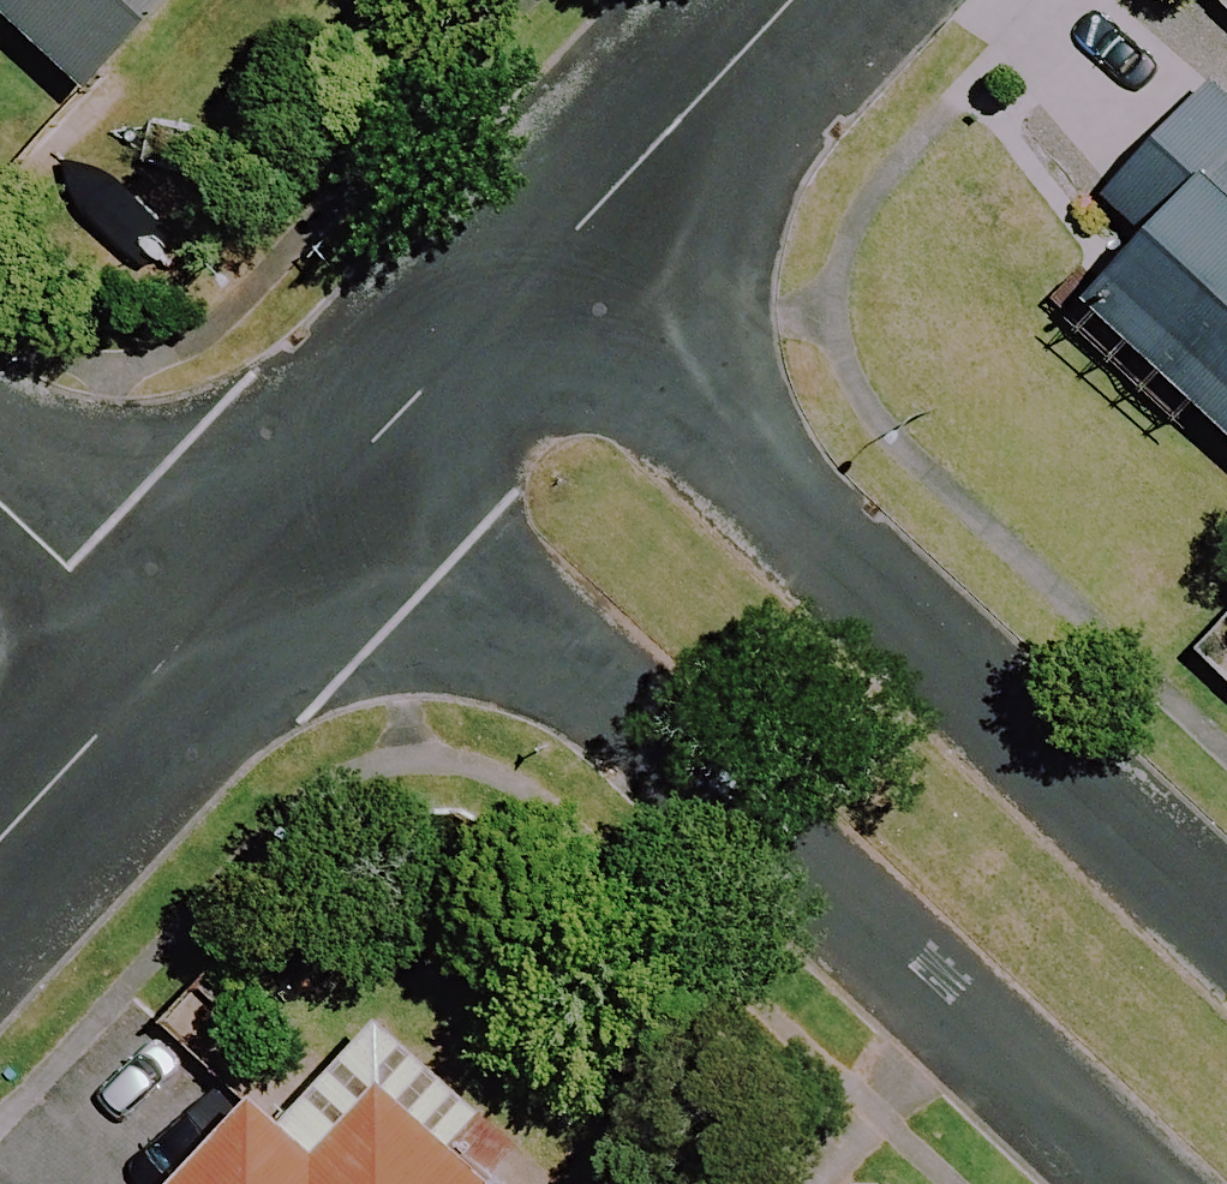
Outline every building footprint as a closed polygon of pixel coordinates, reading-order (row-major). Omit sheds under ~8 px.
[(86,89),(168,0),(0,0),(0,10),(86,89)] [(1201,88),(1086,201),(1134,250),(1073,310),(1181,419),(1197,403),(1226,434),(1226,114),(1201,88)] [(262,1081),(166,1183),(506,1183),(457,1138),(482,1112),(422,1056),(373,1011),(287,1103),(262,1081)]
